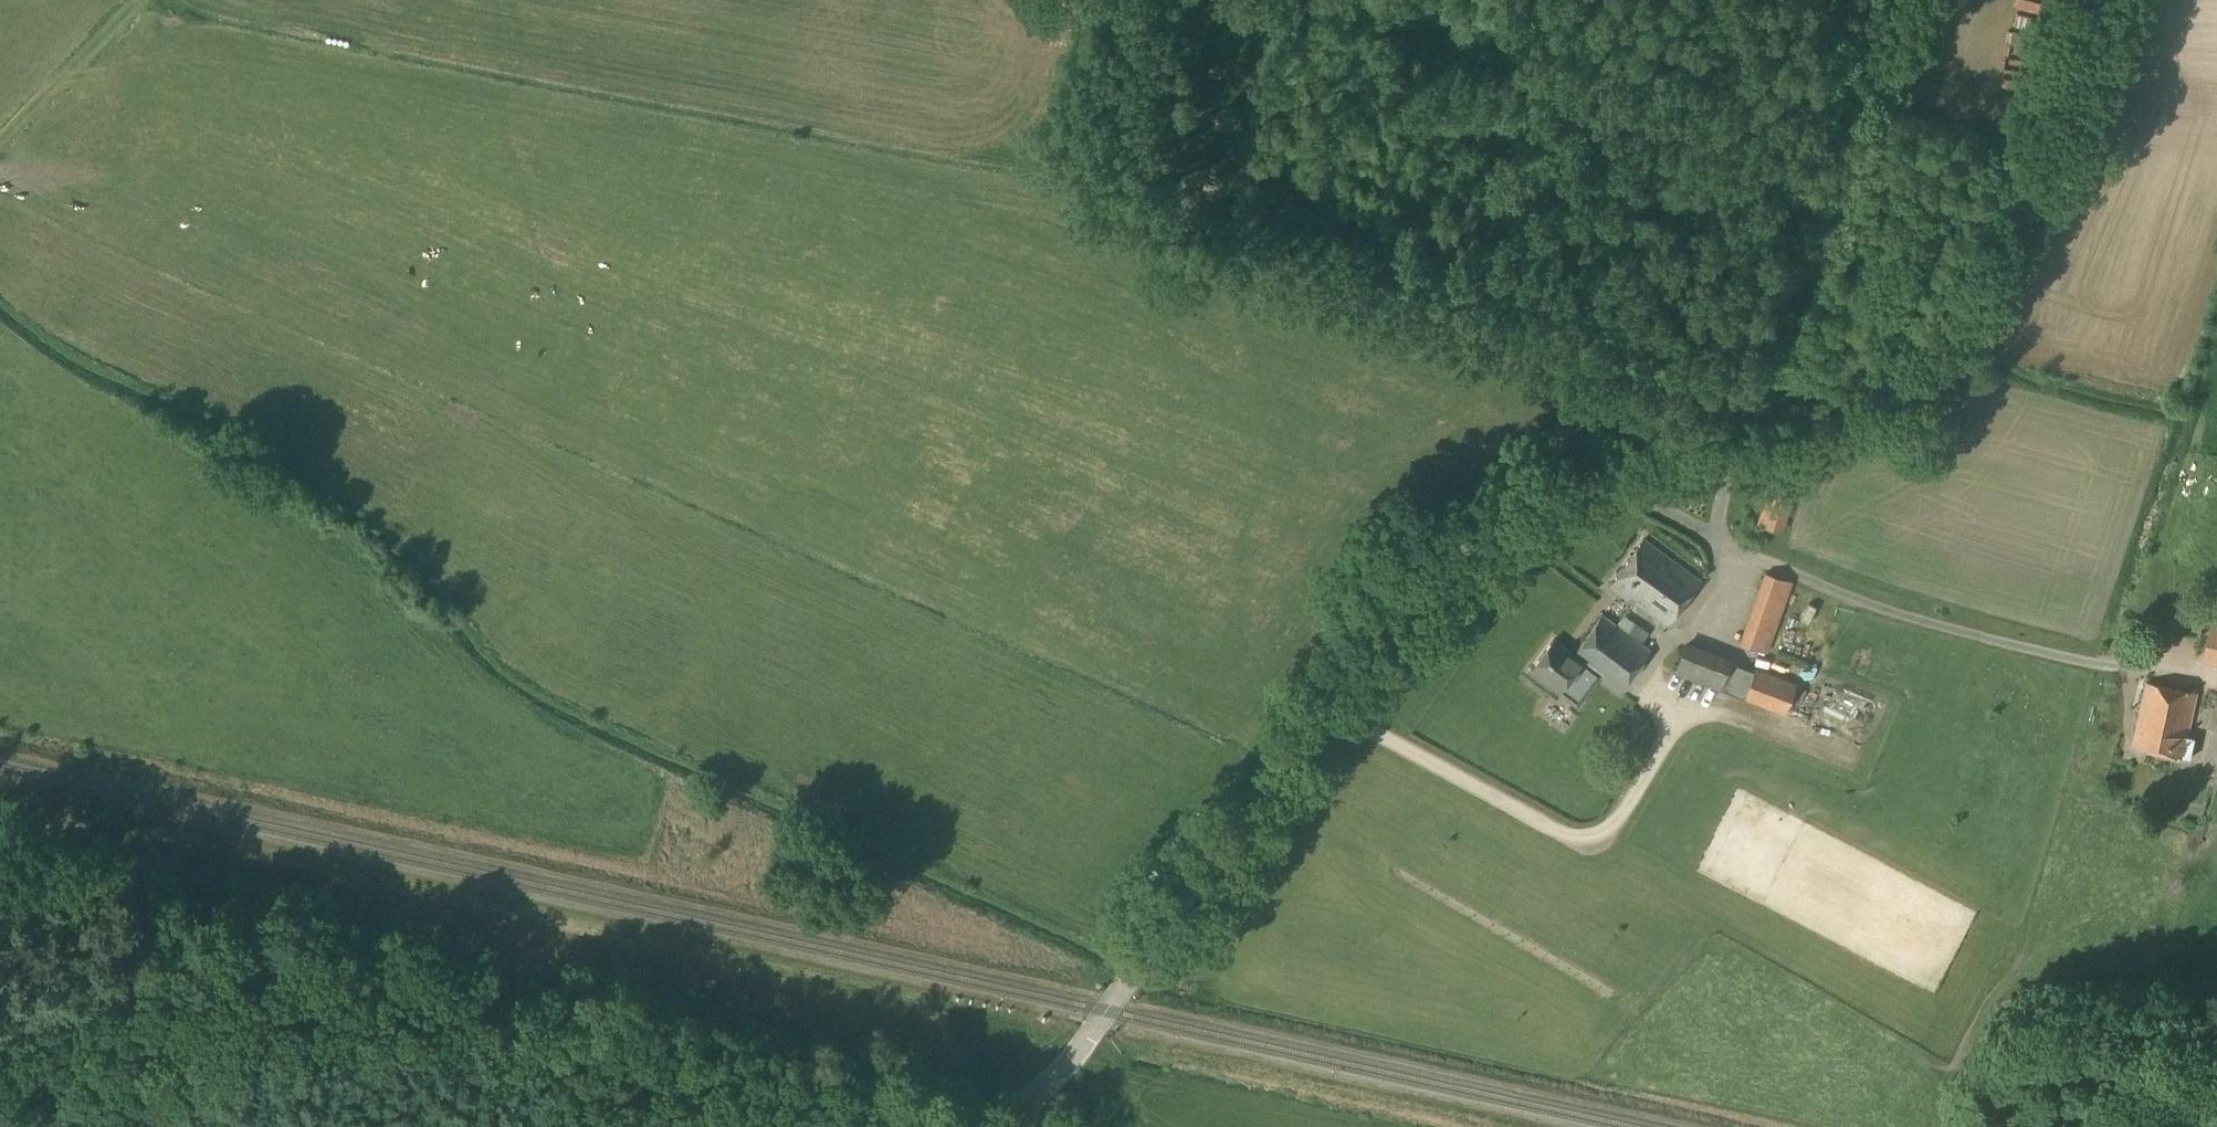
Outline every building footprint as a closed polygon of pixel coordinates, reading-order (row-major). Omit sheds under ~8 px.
[(1779,530),(1789,501),(1768,494),(1758,523),(1779,530)] [(1666,625),(1699,582),(1643,540),(1609,586),(1626,599),(1628,597),(1666,625)] [(1767,653),(1792,582),(1764,572),(1739,643),(1767,653)] [(1619,692),(1650,650),(1601,614),(1571,655),(1553,641),(1530,671),(1559,692),(1580,664),(1619,692)] [(1731,660),(1715,654),(1704,684),(1720,691),(1721,688),(1730,663),(1731,660)] [(1754,669),(1753,672),(1743,697),(1743,699),(1783,714),(1795,684),(1754,669)] [(2190,758),(2194,738),(2186,737),(2196,694),(2147,683),(2133,745),(2190,758)] [(1650,745),(1662,737),(1652,723),(1641,732),(1650,745)]
